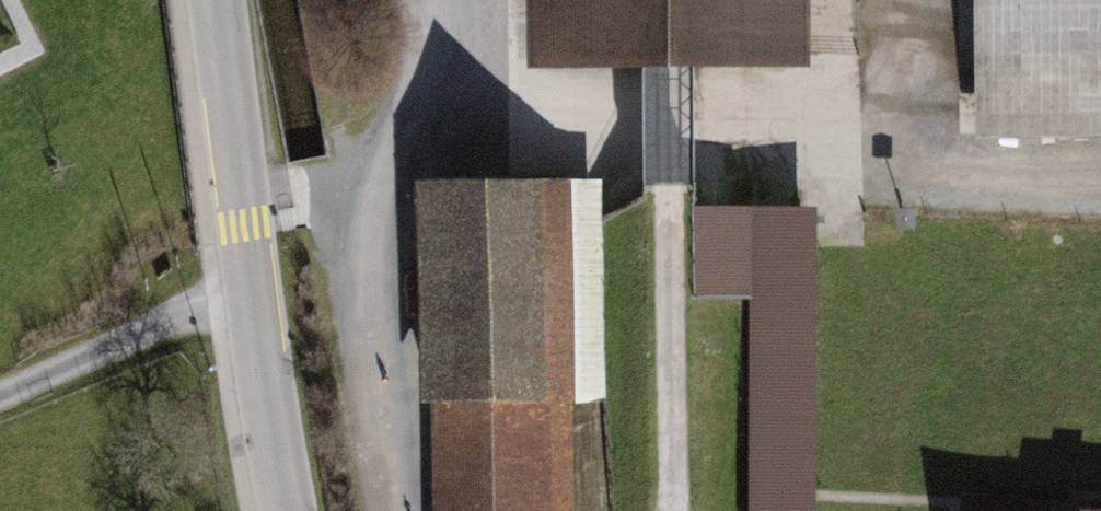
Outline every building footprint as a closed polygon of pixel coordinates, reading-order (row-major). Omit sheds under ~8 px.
[(539,72),(670,69),(814,66),(813,0),(538,0),(539,72)] [(983,139),(1100,140),(1100,0),(982,0),(983,139)] [(427,167),(424,394),(440,394),(439,510),(576,510),(577,391),(609,391),(612,169),(427,167)] [(703,209),(702,300),(759,301),(756,510),(817,510),(822,210),(703,209)] [(962,493),(961,510),(1100,510),(1100,501),(962,493)]
